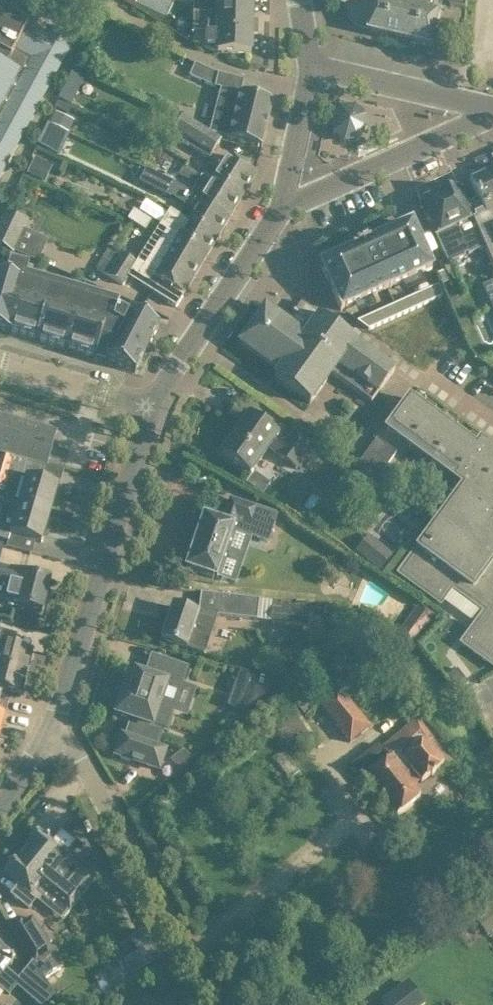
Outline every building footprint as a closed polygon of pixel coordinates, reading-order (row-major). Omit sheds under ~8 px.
[(193,33),(218,35),(256,35),(257,23),(251,23),(252,0),(193,0),(193,33)] [(403,41),(412,0),(342,0),(343,7),(361,4),(363,17),(374,19),(373,24),(373,23),(371,32),(372,32),(371,33),(403,41)] [(403,41),(434,48),(441,16),(439,15),(442,0),(412,0),(403,41)] [(451,7),(467,9),(468,0),(452,0),(451,7)] [(72,44),(49,31),(46,37),(28,27),(29,26),(0,11),(0,177),(72,44)] [(251,55),(251,35),(218,35),(193,33),(193,44),(217,54),(251,55)] [(196,64),(189,79),(213,89),(219,75),(196,64)] [(72,72),(58,100),(70,106),(84,77),(72,72)] [(216,106),(208,134),(228,139),(227,141),(241,144),(261,149),(273,102),(240,94),(235,110),(216,106)] [(329,129),(331,139),(336,145),(340,148),(347,150),(354,150),(362,146),(367,141),(370,133),(370,126),(366,118),(361,113),(354,110),(350,110),(343,111),(335,116),(331,122),(329,129)] [(55,114),(49,125),(68,134),(73,123),(55,114)] [(170,136),(168,139),(207,163),(221,142),(181,118),(180,121),(170,136)] [(134,134),(149,142),(155,132),(140,124),(134,134)] [(43,138),(55,143),(61,131),(48,125),(43,138)] [(204,175),(213,180),(243,197),(257,174),(240,164),(228,156),(219,171),(210,166),(204,175)] [(34,161),(26,177),(44,185),(52,169),(34,161)] [(184,167),(179,175),(194,184),(199,176),(184,167)] [(146,168),(140,176),(168,193),(173,184),(146,168)] [(469,211),(485,248),(492,267),(492,172),(470,182),(481,206),(469,211)] [(200,200),(230,218),(243,197),(213,180),(211,183),(203,177),(197,187),(192,195),(200,200)] [(424,203),(421,204),(427,217),(429,222),(448,264),(466,256),(469,254),(485,248),(469,211),(458,188),(439,196),(435,198),(433,197),(425,200),(424,203)] [(187,221),(218,239),(230,218),(200,200),(192,195),(186,204),(182,202),(176,212),(179,214),(178,215),(187,221)] [(181,241),(207,257),(218,239),(187,221),(178,215),(170,210),(158,228),(163,231),(176,239),(181,242),(181,241)] [(145,232),(152,223),(135,211),(128,220),(145,232)] [(14,252),(28,223),(5,213),(0,224),(0,246),(14,252)] [(321,265),(342,312),(432,271),(411,225),(377,240),(374,233),(342,248),(345,255),(321,265)] [(142,253),(192,282),(207,257),(181,241),(181,242),(176,239),(163,231),(158,228),(142,253)] [(176,308),(192,282),(142,253),(136,263),(110,247),(97,269),(123,285),(128,278),(159,298),(176,308)] [(135,373),(159,327),(127,311),(125,316),(117,311),(118,305),(26,279),(28,270),(10,264),(5,279),(0,277),(0,331),(9,334),(10,331),(36,339),(36,340),(96,358),(98,352),(107,355),(105,358),(135,373)] [(442,273),(435,276),(439,287),(447,284),(442,273)] [(483,286),(492,311),(492,282),(483,286)] [(444,298),(439,287),(433,290),(438,301),(444,298)] [(438,301),(433,290),(426,293),(431,304),(438,301)] [(431,304),(426,293),(420,296),(425,307),(431,304)] [(425,307),(420,296),(413,299),(418,310),(425,307)] [(418,310),(413,299),(407,302),(412,313),(418,310)] [(412,313),(407,302),(400,305),(405,316),(412,313)] [(447,304),(417,318),(430,349),(461,335),(447,304)] [(405,316),(400,305),(393,308),(398,319),(405,316)] [(265,308),(240,343),(280,373),(275,380),(310,405),(331,375),(372,404),(395,372),(306,306),(300,315),(295,311),(293,313),(296,315),(288,325),(265,308)] [(398,319),(393,308),(387,311),(392,322),(398,319)] [(392,322),(387,311),(380,314),(385,325),(392,322)] [(385,325),(380,314),(374,317),(379,328),(385,325)] [(379,328),(374,317),(359,323),(358,324),(370,332),(379,328)] [(417,318),(376,336),(407,359),(430,349),(417,318)] [(386,431),(463,487),(399,574),(440,604),(452,588),(484,612),(461,644),(492,667),(492,452),(479,442),(475,447),(409,399),(386,431)] [(221,455),(238,467),(250,476),(269,449),(278,455),(277,456),(297,470),(313,446),(294,432),(286,443),(278,437),(278,435),(249,415),(241,427),(243,429),(239,435),(236,434),(221,455)] [(47,466),(47,465),(46,465),(49,455),(43,453),(44,442),(39,442),(42,429),(0,417),(0,452),(47,466)] [(396,453),(377,439),(358,464),(392,488),(401,476),(387,466),(396,453)] [(37,480),(42,464),(28,460),(24,475),(11,471),(3,501),(50,515),(58,486),(37,480)] [(255,474),(247,484),(263,495),(270,485),(255,474)] [(274,515),(249,506),(230,500),(223,522),(204,515),(186,569),(205,575),(215,579),(231,534),(263,545),(274,515)] [(50,515),(3,501),(0,513),(0,539),(8,542),(6,548),(18,550),(22,537),(41,543),(50,515)] [(369,536),(355,551),(379,572),(393,557),(369,536)] [(22,606),(42,611),(50,580),(25,574),(0,568),(0,586),(7,588),(3,601),(22,606)] [(334,593),(332,605),(347,608),(350,596),(334,593)] [(220,596),(218,615),(257,620),(260,600),(220,596)] [(419,604),(397,635),(407,642),(429,612),(419,604)] [(271,606),(270,623),(318,628),(320,611),(271,606)] [(161,640),(180,646),(204,655),(216,622),(198,616),(198,615),(173,607),(161,640)] [(326,607),(325,616),(333,617),(334,608),(326,607)] [(26,673),(32,651),(12,646),(15,636),(0,633),(0,666),(26,673)] [(463,649),(449,659),(471,687),(484,677),(463,649)] [(122,737),(116,756),(159,770),(165,751),(156,748),(162,730),(166,732),(188,669),(164,661),(160,675),(152,672),(149,679),(136,675),(128,698),(123,696),(117,715),(132,720),(126,738),(122,737)] [(26,673),(0,666),(0,694),(1,690),(20,695),(26,673)] [(468,684),(457,670),(447,677),(459,692),(468,684)] [(235,682),(227,706),(244,713),(280,681),(241,671),(237,682),(235,682)] [(338,687),(318,704),(350,744),(370,727),(338,687)] [(445,764),(426,741),(431,738),(416,719),(381,748),(390,759),(382,765),(366,778),(397,816),(412,803),(420,797),(414,789),(445,764)] [(182,751),(170,761),(179,772),(191,762),(182,751)] [(25,857),(79,900),(94,881),(73,863),(69,867),(61,860),(74,844),(61,833),(54,843),(39,831),(27,847),(31,850),(25,857)] [(69,912),(79,900),(25,857),(21,863),(17,859),(4,875),(19,886),(11,896),(29,910),(39,897),(34,894),(39,888),(69,912)] [(13,929),(35,964),(53,953),(32,918),(13,929)] [(131,975),(159,959),(151,945),(123,961),(131,975)] [(9,997),(17,987),(19,984),(17,982),(4,971),(12,962),(0,952),(0,989),(9,997)] [(21,991),(38,1004),(47,1004),(54,996),(33,964),(22,976),(29,982),(21,991)] [(382,1002),(384,1004),(421,1004),(423,1004),(407,983),(382,1002)]
